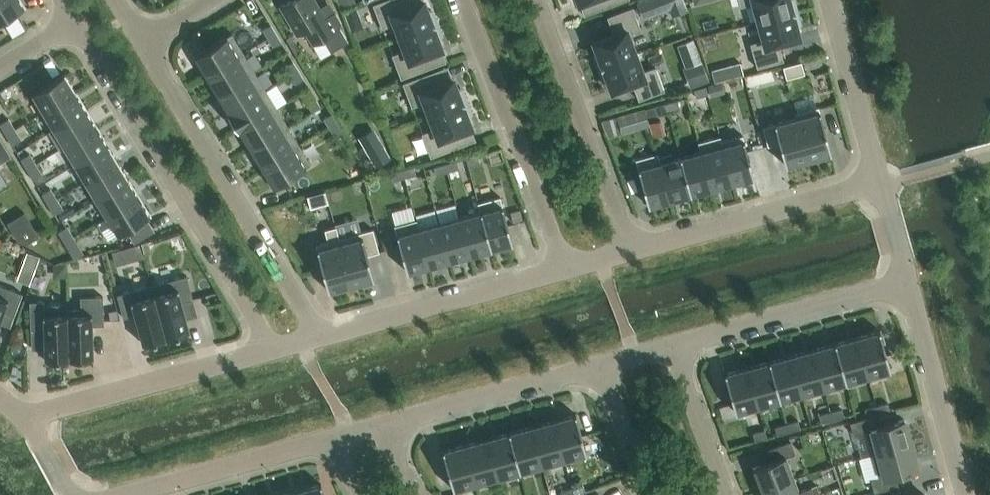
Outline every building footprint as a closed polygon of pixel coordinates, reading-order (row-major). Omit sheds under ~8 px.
[(23,6),(20,0),(0,0),(0,20),(23,6)] [(322,38),(330,52),(347,42),(339,28),(341,23),(335,12),(324,18),(314,0),(291,0),(280,6),(296,34),(304,29),(313,44),(322,38)] [(355,0),(339,0),(342,8),(356,3),(355,0)] [(399,36),(435,22),(430,9),(426,9),(423,0),(420,0),(402,7),(400,0),(382,0),(372,4),(381,28),(394,23),(399,36)] [(673,7),(675,13),(691,8),(688,0),(642,0),(648,16),(673,7)] [(757,21),(795,10),(792,0),(737,0),(739,6),(752,2),(757,21)] [(599,66),(636,52),(629,35),(642,30),(633,6),(607,16),(614,33),(593,40),(597,50),(594,53),(599,66)] [(795,10),(757,21),(762,39),(749,43),(756,67),(782,60),(778,43),(798,37),(795,27),(799,24),(795,10)] [(435,22),(399,36),(404,49),(391,54),(400,78),(426,68),(421,56),(441,48),(437,39),(440,36),(435,22)] [(268,36),(276,32),(271,23),(263,28),(268,36)] [(232,32),(194,55),(206,74),(243,51),(232,32)] [(281,40),(276,32),(268,36),(273,45),(281,40)] [(206,74),(217,92),(255,69),(243,51),(206,74)] [(643,71),(636,52),(599,66),(603,80),(608,80),(611,90),(632,82),(639,99),(664,90),(655,66),(643,71)] [(298,68),(293,60),(285,64),(290,73),(298,68)] [(800,61),(782,66),(785,78),(804,73),(800,61)] [(728,78),(743,74),(740,62),(725,66),(728,78)] [(690,87),(708,80),(703,67),(685,74),(690,87)] [(296,82),(304,77),(298,68),(290,73),(296,82)] [(255,69),(217,92),(228,111),(266,88),(255,69)] [(64,73),(32,93),(43,111),(75,92),(64,73)] [(423,102),(428,115),(465,101),(460,87),(456,87),(452,78),(432,85),(427,73),(402,82),(411,106),(423,102)] [(705,86),(693,89),(695,97),(707,94),(705,86)] [(228,111),(240,129),(277,107),(266,88),(228,111)] [(75,92),(43,111),(53,128),(53,129),(86,109),(75,92)] [(313,110),(321,105),(315,96),(307,101),(313,110)] [(677,100),(665,103),(667,111),(679,108),(677,100)] [(465,101),(428,115),(433,128),(421,133),(430,157),(455,147),(451,134),(471,127),(467,117),(470,114),(465,101)] [(665,103),(653,106),(655,114),(667,111),(665,103)] [(277,107),(240,129),(251,148),(288,125),(277,107)] [(826,154),(830,152),(818,107),(795,113),(796,117),(807,159),(810,158),(811,161),(827,157),(826,154)] [(53,128),(48,131),(59,150),(64,147),(64,146),(96,126),(86,109),(53,129),(53,128)] [(648,121),(644,109),(616,117),(620,129),(648,121)] [(329,126),(337,121),(332,113),(324,117),(329,126)] [(807,159),(796,117),(762,127),(767,145),(778,142),(785,165),(807,159)] [(0,123),(0,125),(5,134),(14,128),(8,118),(0,123)] [(342,130),(337,121),(329,126),(334,135),(342,130)] [(251,148),(262,167),(300,144),(288,125),(251,148)] [(96,126),(64,146),(64,147),(74,163),(107,144),(96,126)] [(14,128),(5,134),(11,144),(20,139),(14,128)] [(720,140),(731,182),(753,176),(742,134),(720,140)] [(11,155),(0,136),(0,162),(11,155)] [(700,151),(711,188),(731,182),(720,140),(719,136),(698,142),(700,151)] [(364,147),(375,166),(390,157),(379,138),(364,147)] [(698,142),(697,142),(700,151),(680,156),(690,193),(711,188),(700,151),(698,142)] [(107,144),(74,163),(85,181),(117,161),(107,144)] [(300,144),(262,167),(274,185),(311,163),(300,144)] [(29,153),(20,158),(26,169),(35,163),(29,153)] [(634,159),(647,205),(669,199),(657,157),(656,153),(634,159)] [(657,157),(669,199),(690,193),(680,156),(673,158),(672,153),(659,157),(657,157)] [(477,155),(465,158),(467,166),(479,163),(477,155)] [(456,160),(445,163),(447,171),(458,168),(456,160)] [(117,161),(85,181),(95,198),(128,179),(117,161)] [(35,163),(26,169),(33,179),(41,174),(35,163)] [(447,171),(445,163),(433,167),(435,175),(447,171)] [(413,166),(401,169),(403,177),(415,174),(413,166)] [(403,177),(401,169),(390,172),(392,180),(403,177)] [(128,179),(95,198),(106,216),(138,196),(128,179)] [(50,188),(41,193),(47,204),(56,198),(50,188)] [(325,190),(306,195),(309,207),(328,202),(325,190)] [(138,196),(106,216),(117,234),(149,215),(138,196)] [(478,202),(490,248),(512,242),(499,196),(478,202)] [(56,198),(47,204),(54,214),(62,209),(56,198)] [(478,202),(477,202),(479,211),(459,217),(469,254),(490,248),(478,202)] [(28,209),(11,219),(25,243),(42,233),(28,209)] [(438,223),(448,259),(469,254),(459,217),(438,223)] [(428,265),(415,219),(393,225),(406,271),(428,265)] [(438,223),(418,228),(416,219),(415,219),(428,265),(448,259),(438,223)] [(66,226),(58,231),(64,241),(72,236),(66,226)] [(347,285),(350,284),(335,226),(324,229),(327,241),(315,244),(327,290),(332,289),(333,292),(348,288),(347,285)] [(335,226),(350,284),(353,283),(354,286),(370,282),(369,279),(373,278),(367,254),(378,251),(372,228),(338,238),(335,226)] [(72,236),(64,241),(70,252),(79,246),(72,236)] [(30,248),(21,276),(34,280),(43,253),(30,248)] [(186,275),(151,285),(165,337),(172,335),(174,339),(187,335),(186,331),(188,330),(181,302),(192,298),(186,275)] [(2,311),(13,315),(21,293),(0,285),(0,316),(2,311)] [(165,337),(151,285),(116,294),(123,317),(134,314),(142,343),(145,342),(146,346),(159,343),(158,339),(165,337)] [(80,308),(66,309),(68,358),(76,357),(76,361),(90,361),(90,357),(92,357),(91,325),(103,325),(102,296),(79,296),(80,308)] [(60,358),(68,358),(66,309),(66,303),(43,304),(43,300),(29,301),(30,329),(43,328),(44,357),(44,358),(46,358),(47,362),(60,362),(60,358)] [(856,336),(867,375),(890,369),(879,330),(856,336)] [(834,342),(845,381),(867,375),(856,336),(834,342)] [(812,348),(823,387),(845,381),(834,342),(812,348)] [(790,354),(801,393),(823,387),(812,348),(790,354)] [(768,360),(779,400),(801,393),(790,354),(768,360)] [(746,366),(757,406),(779,400),(768,360),(746,366)] [(746,366),(724,373),(734,412),(757,406),(746,366)] [(875,406),(878,414),(889,410),(887,402),(875,406)] [(878,414),(875,406),(864,409),(866,417),(878,414)] [(830,411),(832,419),(843,416),(841,408),(830,411)] [(832,419),(830,411),(818,415),(820,423),(832,419)] [(575,413),(552,419),(563,458),(586,452),(575,413)] [(872,455),(910,444),(904,420),(877,427),(873,415),(849,422),(852,435),(865,431),(872,455)] [(530,425),(541,464),(563,458),(552,419),(530,425)] [(786,423),(788,431),(799,428),(797,420),(786,423)] [(788,431),(786,423),(774,427),(776,435),(788,431)] [(508,431),(519,470),(541,464),(530,425),(508,431)] [(764,430),(752,433),(754,441),(766,438),(764,430)] [(486,437),(497,476),(519,470),(508,431),(486,437)] [(464,443),(475,483),(497,476),(486,437),(464,443)] [(752,468),(760,491),(793,478),(785,457),(794,453),(790,440),(766,449),(770,461),(752,468)] [(464,443),(441,450),(452,489),(475,483),(464,443)] [(917,469),(910,444),(872,455),(878,477),(870,479),(873,492),(898,485),(895,475),(917,469)] [(762,494),(813,494),(810,487),(798,491),(793,478),(760,491),(762,494)] [(299,489),(300,494),(324,494),(320,483),(299,489)] [(573,494),(574,494),(585,491),(582,483),(570,488),(573,494)]
